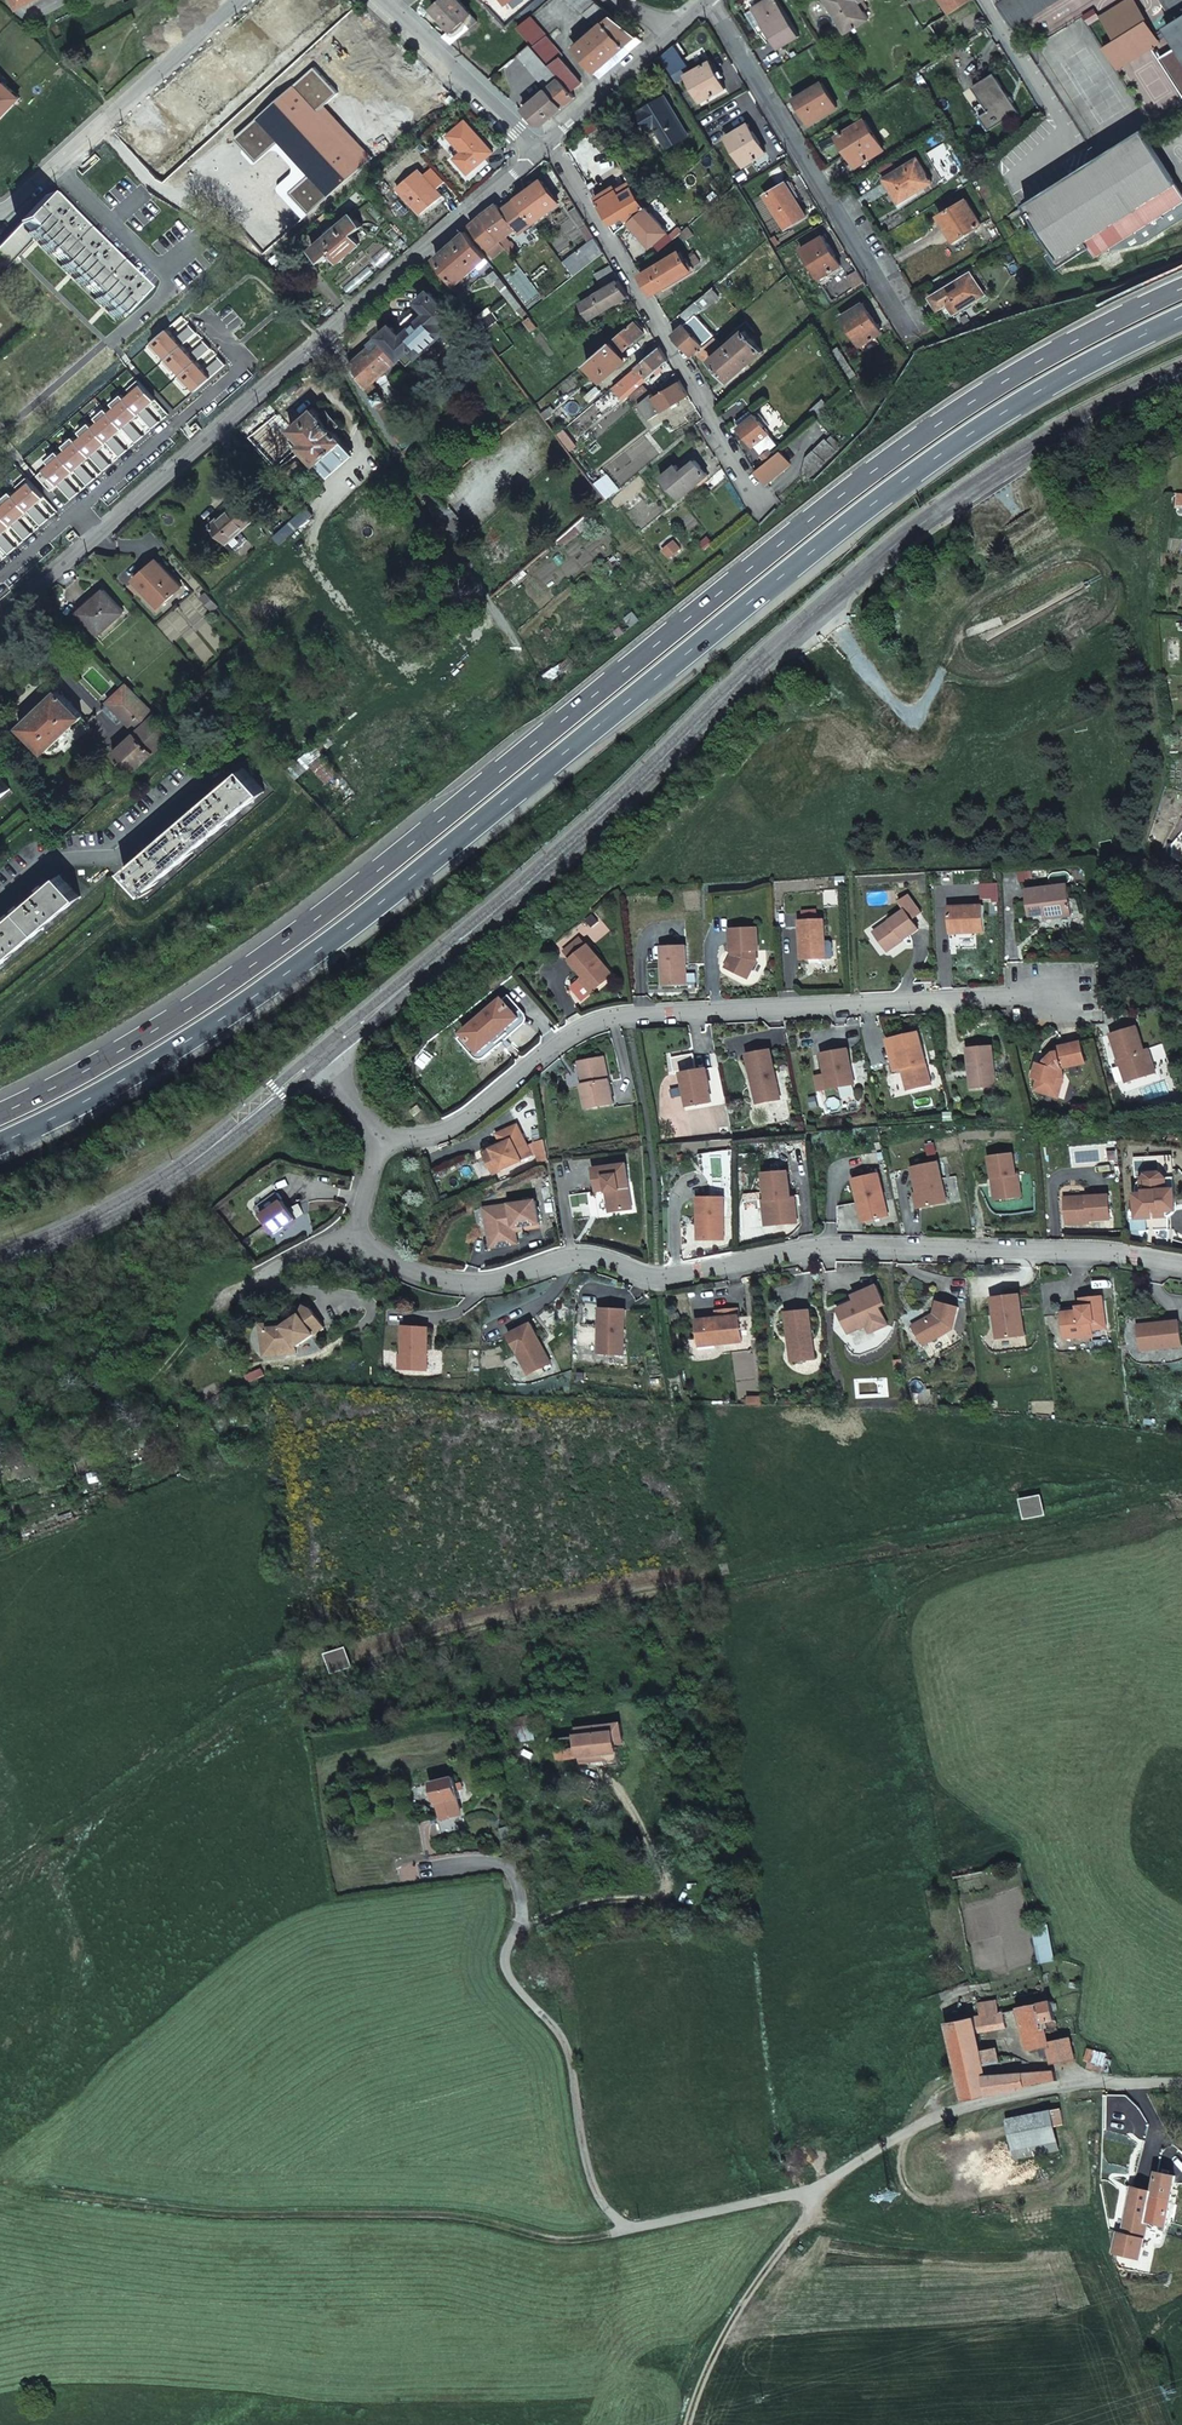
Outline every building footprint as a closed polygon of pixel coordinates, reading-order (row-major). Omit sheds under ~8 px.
[(450,28),(442,36),(450,43),(477,21),(458,0),(442,0),(432,8),(450,28)] [(604,8),(594,0),(568,0),(585,15),(587,14),(597,24),(603,20),(610,14),(604,8)] [(798,38),(776,0),(769,0),(754,9),(762,24),(777,50),(798,38)] [(865,0),(827,0),(846,30),(874,14),(865,0)] [(949,13),(970,0),(941,0),(949,13)] [(999,3),(1013,27),(1055,0),(1004,0),(999,3)] [(1099,17),(1113,38),(1145,18),(1146,17),(1135,0),(1125,0),(1099,17)] [(1174,19),(1165,25),(1181,53),(1181,0),(1162,0),(1174,19)] [(755,28),(762,24),(754,9),(746,13),(755,28)] [(547,36),(548,35),(532,16),(518,27),(531,43),(559,78),(570,92),(581,83),(561,57),(563,55),(547,36)] [(642,40),(613,16),(605,22),(625,46),(629,51),(642,40)] [(1113,38),(1102,45),(1115,67),(1159,40),(1154,33),(1145,18),(1113,38)] [(626,54),(622,49),(625,46),(605,22),(575,48),(599,77),(626,54)] [(559,78),(531,43),(518,54),(546,89),(559,78)] [(658,74),(667,69),(659,56),(650,64),(658,74)] [(701,101),(724,87),(709,61),(686,74),(701,101)] [(0,73),(0,124),(26,98),(0,73)] [(988,131),(1017,113),(994,73),(972,86),(987,112),(979,116),(988,131)] [(559,78),(546,89),(561,109),(565,106),(575,98),(570,92),(559,78)] [(810,123),(834,109),(819,83),(795,98),(810,123)] [(561,109),(546,89),(542,93),(539,89),(525,101),(528,105),(524,109),(537,125),(543,125),(561,109)] [(687,136),(665,98),(639,113),(649,130),(654,127),(666,148),(687,136)] [(485,158),(493,150),(466,118),(448,134),(462,150),(454,157),(468,173),(481,162),(478,159),(482,155),(485,158)] [(857,164),(883,148),(865,119),(839,136),(857,164)] [(742,165),(764,152),(747,123),(725,137),(742,165)] [(1143,128),(1028,199),(1055,246),(1051,248),(1060,262),(1089,245),(1094,253),(1107,246),(1109,249),(1142,243),(1181,219),(1181,192),(1143,128)] [(573,146),(582,139),(578,134),(569,141),(573,146)] [(899,202),(931,182),(916,158),(884,178),(899,202)] [(533,222),(560,201),(542,178),(516,199),(533,222)] [(805,216),(793,196),(797,194),(789,180),(764,195),(784,228),(805,216)] [(631,182),(618,190),(621,195),(634,187),(631,182)] [(598,202),(618,190),(616,186),(595,198),(598,202)] [(628,222),(646,207),(634,187),(621,195),(618,190),(598,202),(616,233),(628,222)] [(66,218),(44,197),(32,208),(18,221),(20,223),(0,242),(0,263),(5,268),(35,237),(63,264),(116,315),(141,289),(122,271),(66,218)] [(533,222),(516,199),(501,210),(515,229),(518,234),(533,222)] [(953,239),(979,223),(965,199),(938,215),(953,239)] [(481,215),(500,239),(506,235),(515,229),(501,210),(497,204),(481,215)] [(668,234),(666,232),(667,231),(646,207),(628,222),(650,246),(654,243),(660,250),(673,239),(681,232),(682,231),(678,226),(668,234)] [(360,241),(353,233),(363,225),(352,213),(324,238),(312,248),(322,260),(332,252),(340,260),(360,241)] [(488,249),(500,239),(481,215),(470,225),(488,249)] [(694,235),(687,227),(682,231),(681,232),(687,239),(687,240),(690,238),(694,235)] [(459,281),(486,257),(466,230),(435,257),(456,283),(453,285),(461,294),(466,289),(459,281)] [(512,256),(518,251),(506,235),(500,239),(512,256)] [(818,278),(839,264),(822,236),(800,249),(818,278)] [(569,270),(573,276),(603,252),(599,245),(569,270)] [(684,257),(681,251),(641,275),(652,293),(692,270),(691,268),(698,262),(693,252),(684,257)] [(590,319),(629,296),(611,265),(596,274),(604,288),(581,303),(590,319)] [(950,312),(981,294),(967,271),(928,295),(935,308),(944,302),(950,312)] [(780,281),(783,284),(790,278),(788,274),(780,281)] [(502,292),(508,287),(501,278),(495,282),(502,292)] [(697,316),(719,296),(712,288),(697,301),(681,315),(688,322),(676,332),(674,334),(692,355),(714,335),(697,316)] [(400,334),(391,325),(381,334),(385,339),(372,351),(368,346),(354,359),(357,365),(354,368),(376,405),(381,402),(385,400),(373,380),(401,356),(408,364),(448,328),(447,327),(456,320),(455,317),(430,290),(417,301),(426,310),(421,314),(420,313),(418,314),(414,312),(403,322),(404,326),(403,328),(404,329),(400,334)] [(950,312),(944,302),(935,308),(941,318),(950,312)] [(859,346),(881,332),(863,303),(841,316),(859,346)] [(522,316),(527,312),(523,307),(518,310),(522,316)] [(532,331),(537,326),(530,317),(524,321),(532,331)] [(644,327),(637,319),(611,341),(623,355),(645,333),(642,329),(644,327)] [(711,359),(729,380),(762,351),(745,331),(711,359)] [(381,334),(368,346),(372,351),(385,339),(381,334)] [(702,359),(721,342),(716,336),(696,352),(702,359)] [(626,359),(623,355),(611,341),(586,362),(600,380),(626,359)] [(625,376),(636,388),(667,360),(659,347),(625,376)] [(639,404),(648,420),(689,395),(675,373),(663,383),(661,385),(665,390),(654,396),(651,393),(639,404)] [(632,396),(637,403),(650,393),(645,386),(632,396)] [(810,410),(817,418),(829,408),(821,400),(810,410)] [(390,430),(395,427),(381,402),(376,405),(387,424),(390,430)] [(330,428),(318,415),(313,409),(290,429),(302,442),(298,446),(314,465),(341,441),(330,428)] [(335,423),(324,409),(318,415),(330,428),(335,423)] [(774,441),(755,415),(740,427),(749,440),(761,457),(777,445),(774,441)] [(801,478),(807,473),(834,449),(823,437),(803,455),(797,472),(801,478)] [(790,464),(780,452),(757,473),(766,485),(790,464)] [(661,478),(679,500),(708,477),(695,461),(681,473),(675,466),(661,478)] [(251,521),(236,504),(238,501),(236,498),(218,514),(221,517),(211,526),(225,543),(251,521)] [(673,539),(662,548),(670,558),(681,549),(673,539)] [(141,572),(146,578),(161,564),(156,559),(141,572)] [(157,607),(180,587),(161,564),(146,578),(141,572),(133,579),(157,607)] [(97,635),(122,613),(102,590),(77,612),(97,635)] [(206,604),(211,600),(208,596),(206,594),(201,598),(206,604)] [(211,608),(215,605),(211,600),(206,604),(210,609),(211,608)] [(157,717),(145,704),(126,684),(125,685),(108,702),(136,731),(113,754),(131,773),(173,734),(166,726),(157,717)] [(20,726),(45,752),(82,715),(58,690),(20,726)] [(125,868),(145,890),(242,807),(263,789),(243,767),(125,868)] [(61,874),(0,926),(0,964),(15,951),(80,896),(61,874)] [(998,883),(982,884),(982,899),(992,899),(992,902),(998,902),(998,883)] [(1067,885),(1024,890),(1027,916),(1046,914),(1050,914),(1051,918),(1071,916),(1067,885)] [(876,935),(887,951),(918,929),(911,920),(921,913),(909,897),(899,904),(904,912),(890,921),(892,924),(876,935)] [(983,905),(948,906),(949,929),(962,929),(963,933),(984,932),(983,905)] [(824,919),(799,921),(801,960),(824,959),(824,941),(825,941),(824,919)] [(735,957),(728,970),(747,979),(756,962),(756,951),(759,951),(758,929),(731,931),(732,952),(735,952),(735,957)] [(565,952),(572,960),(587,947),(581,939),(565,952)] [(584,978),(595,991),(614,976),(589,946),(587,947),(572,960),(570,961),(584,978)] [(661,947),(662,986),(686,985),(685,946),(661,947)] [(592,993),(595,991),(584,978),(581,980),(592,993)] [(465,1034),(460,1038),(475,1057),(482,1059),(486,1058),(526,1024),(528,1019),(527,1013),(511,995),(506,1000),(521,1018),(481,1052),(465,1034)] [(506,1000),(465,1034),(481,1052),(521,1018),(506,1000)] [(1135,1027),(1109,1035),(1124,1082),(1135,1078),(1133,1075),(1144,1071),(1143,1068),(1153,1065),(1148,1049),(1143,1050),(1135,1027)] [(907,1069),(911,1090),(931,1085),(919,1034),(895,1039),(902,1070),(907,1069)] [(902,1070),(895,1039),(889,1041),(896,1071),(902,1070)] [(1038,1080),(1034,1091),(1052,1096),(1060,1070),(1062,1068),(1085,1063),(1081,1042),(1057,1048),(1057,1049),(1058,1053),(1054,1053),(1046,1061),(1044,1066),(1040,1064),(1038,1064),(1033,1079),(1038,1080)] [(992,1046),(967,1048),(970,1088),(996,1086),(992,1046)] [(848,1048),(822,1054),(827,1075),(830,1075),(833,1088),(855,1083),(848,1048)] [(1042,1060),(1040,1064),(1044,1066),(1046,1061),(1054,1053),(1058,1053),(1057,1049),(1053,1050),(1042,1060)] [(762,1103),(781,1100),(771,1050),(748,1055),(753,1078),(756,1077),(762,1103)] [(605,1057),(583,1061),(587,1084),(582,1085),(586,1108),(613,1103),(605,1057)] [(583,1061),(578,1062),(582,1085),(587,1084),(583,1061)] [(1133,1075),(1135,1078),(1155,1072),(1153,1065),(1143,1068),(1144,1071),(1133,1075)] [(1060,1070),(1052,1096),(1058,1098),(1064,1079),(1062,1068),(1060,1070)] [(705,1069),(682,1073),(688,1106),(711,1102),(705,1069)] [(907,1069),(902,1070),(907,1091),(911,1090),(907,1069)] [(827,1075),(818,1077),(821,1090),(833,1088),(830,1075),(827,1075)] [(756,1077),(753,1078),(758,1104),(762,1103),(756,1077)] [(419,1105),(411,1111),(415,1116),(423,1109),(419,1105)] [(494,1153),(485,1157),(493,1174),(533,1156),(518,1125),(504,1131),(509,1141),(503,1144),(492,1149),(494,1153)] [(504,1131),(498,1134),(503,1144),(509,1141),(504,1131)] [(549,1159),(546,1140),(535,1143),(539,1164),(549,1159)] [(1013,1154),(989,1157),(991,1178),(995,1178),(998,1199),(1021,1197),(1018,1174),(1015,1174),(1013,1154)] [(938,1162),(912,1168),(920,1208),(946,1202),(938,1162)] [(626,1163),(594,1167),(597,1189),(607,1188),(607,1190),(612,1190),(614,1210),(632,1207),(626,1163)] [(788,1172),(764,1174),(766,1201),(768,1201),(770,1225),(797,1223),(795,1205),(791,1205),(790,1198),(788,1172)] [(866,1221),(889,1216),(879,1173),(853,1179),(858,1203),(862,1202),(866,1221)] [(1174,1178),(1167,1179),(1168,1211),(1153,1211),(1154,1230),(1168,1229),(1168,1216),(1176,1210),(1174,1178)] [(1167,1179),(1142,1180),(1143,1194),(1135,1195),(1137,1212),(1130,1212),(1132,1231),(1154,1230),(1153,1211),(1168,1211),(1167,1179)] [(1135,1195),(1143,1194),(1142,1180),(1134,1180),(1135,1195)] [(255,1207),(261,1216),(274,1234),(296,1219),(283,1201),(276,1192),(255,1207)] [(1087,1196),(1087,1200),(1064,1201),(1066,1224),(1089,1223),(1088,1220),(1110,1219),(1108,1195),(1087,1196)] [(723,1240),(724,1197),(698,1197),(697,1221),(700,1221),(700,1240),(723,1240)] [(541,1223),(537,1200),(500,1206),(500,1212),(492,1213),(493,1222),(488,1223),(490,1239),(503,1237),(505,1245),(518,1243),(516,1231),(516,1227),(523,1226),(541,1223)] [(500,1212),(500,1206),(486,1209),(488,1223),(493,1222),(492,1213),(500,1212)] [(503,1237),(490,1239),(492,1247),(505,1245),(503,1237)] [(842,1307),(839,1313),(848,1334),(865,1326),(868,1333),(887,1326),(879,1308),(884,1305),(876,1286),(852,1296),(855,1302),(842,1307)] [(1019,1294),(992,1298),(996,1339),(1024,1335),(1019,1294)] [(1081,1306),(1082,1310),(1078,1310),(1061,1312),(1063,1333),(1081,1331),(1082,1337),(1093,1336),(1092,1330),(1106,1329),(1103,1296),(1080,1299),(1081,1306)] [(926,1319),(913,1326),(923,1345),(952,1329),(958,1308),(937,1302),(934,1314),(932,1315),(934,1318),(930,1320),(926,1319)] [(312,1309),(305,1306),(301,1315),(291,1322),(292,1324),(285,1330),(283,1327),(266,1329),(268,1352),(296,1349),(296,1347),(324,1327),(312,1309)] [(599,1336),(602,1336),(601,1355),(624,1357),(627,1311),(601,1310),(599,1336)] [(808,1311),(785,1313),(787,1335),(791,1335),(793,1362),(813,1360),(808,1311)] [(715,1318),(694,1320),(697,1342),(718,1340),(719,1344),(740,1341),(737,1315),(715,1318)] [(1138,1328),(1140,1350),(1181,1346),(1179,1321),(1156,1323),(1157,1326),(1138,1328)] [(531,1324),(508,1336),(517,1355),(521,1353),(531,1374),(551,1364),(531,1324)] [(428,1328),(402,1326),(399,1369),(425,1371),(428,1328)] [(521,1353),(517,1355),(527,1376),(531,1374),(521,1353)] [(746,1397),(746,1405),(756,1404),(759,1403),(758,1396),(746,1397)] [(1026,1519),(1047,1515),(1044,1494),(1022,1498),(1026,1519)] [(333,1673),(355,1666),(348,1646),(326,1653),(333,1673)] [(615,1730),(553,1737),(556,1757),(604,1753),(606,1765),(620,1764),(615,1730)] [(458,1798),(460,1797),(455,1776),(431,1782),(436,1803),(439,1802),(443,1819),(462,1814),(458,1798)] [(505,1847),(515,1844),(510,1828),(501,1830),(505,1847)] [(1044,2021),(1055,2019),(1052,2000),(1046,2001),(1019,2007),(1028,2050),(1038,2047),(1040,2056),(1045,2057),(1051,2056),(1048,2042),(1044,2021)] [(977,2031),(1006,2026),(1003,2010),(980,2015),(972,2017),(946,2022),(961,2101),(1056,2080),(1054,2070),(986,2076),(984,2065),(981,2050),(977,2031)] [(1074,2058),(1070,2037),(1048,2042),(1051,2056),(1052,2062),(1074,2058)] [(1000,2062),(997,2047),(981,2050),(984,2065),(1000,2062)] [(1054,2141),(1048,2111),(1004,2120),(1009,2151),(1054,2141)] [(1164,2223),(1175,2175),(1157,2171),(1152,2190),(1145,2219),(1148,2219),(1164,2223)] [(1145,2219),(1152,2190),(1133,2186),(1123,2234),(1117,2233),(1112,2254),(1139,2258),(1148,2219),(1145,2219)]
